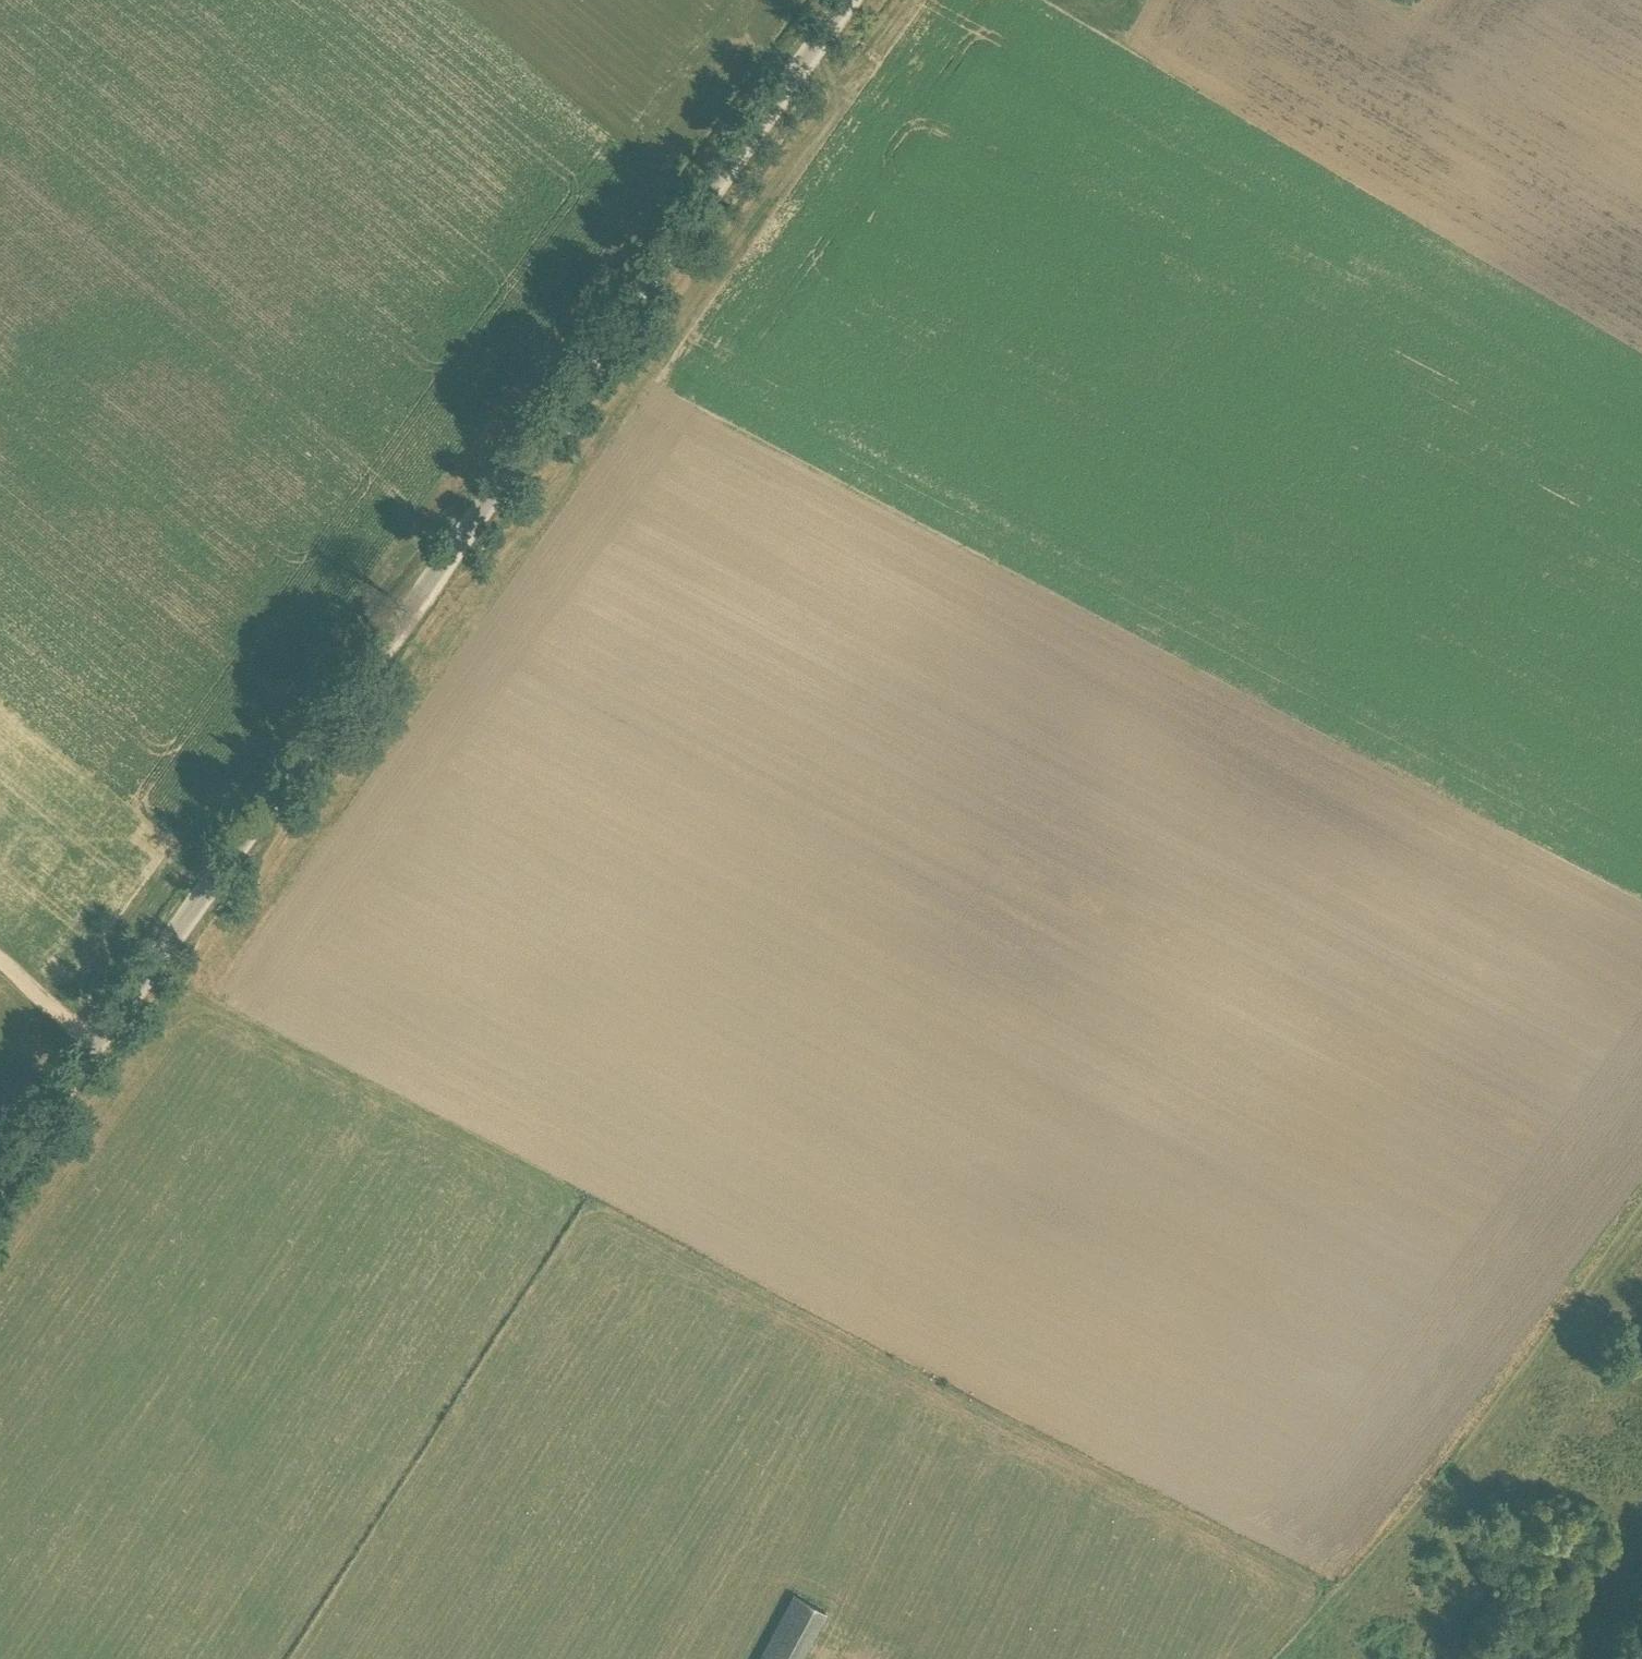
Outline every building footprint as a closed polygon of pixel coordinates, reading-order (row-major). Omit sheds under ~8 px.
[(756,1658),(796,1658),(817,1607),(783,1593),(756,1658)]
